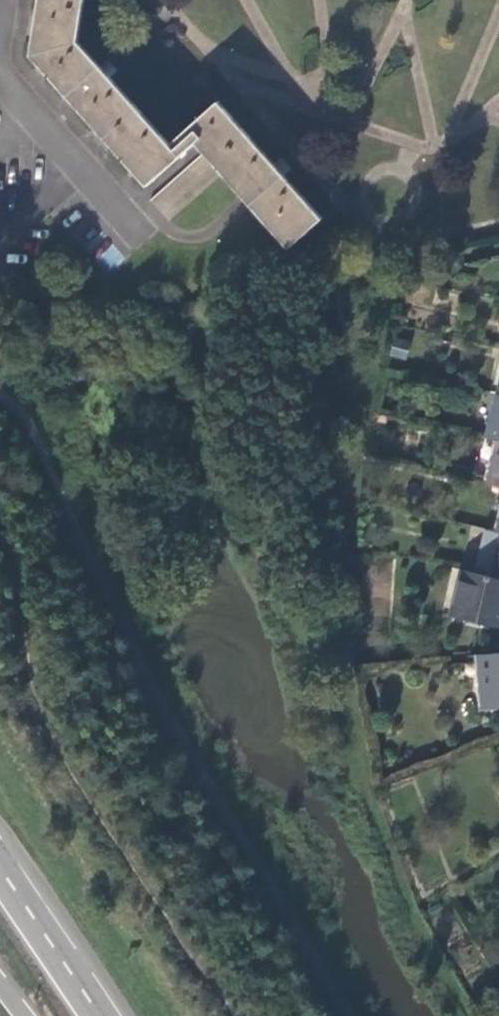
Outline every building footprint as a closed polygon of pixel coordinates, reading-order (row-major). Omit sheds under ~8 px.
[(284,241),(317,213),(284,174),(291,169),(286,163),(281,158),(273,165),(218,101),(168,144),(108,77),(116,69),(112,64),(107,59),(99,66),(77,41),(83,0),(39,0),(31,54),(145,185),(196,140),(284,241)] [(496,392),(486,436),(498,439),(498,393),(496,392)] [(489,483),(498,485),(498,441),(489,483)] [(484,529),(474,573),(498,579),(498,533),(497,532),(484,529)] [(460,570),(450,613),(498,624),(498,579),(474,573),(460,570)] [(464,657),(464,664),(476,664),(476,677),(482,677),(484,711),(498,709),(498,654),(464,657)]
